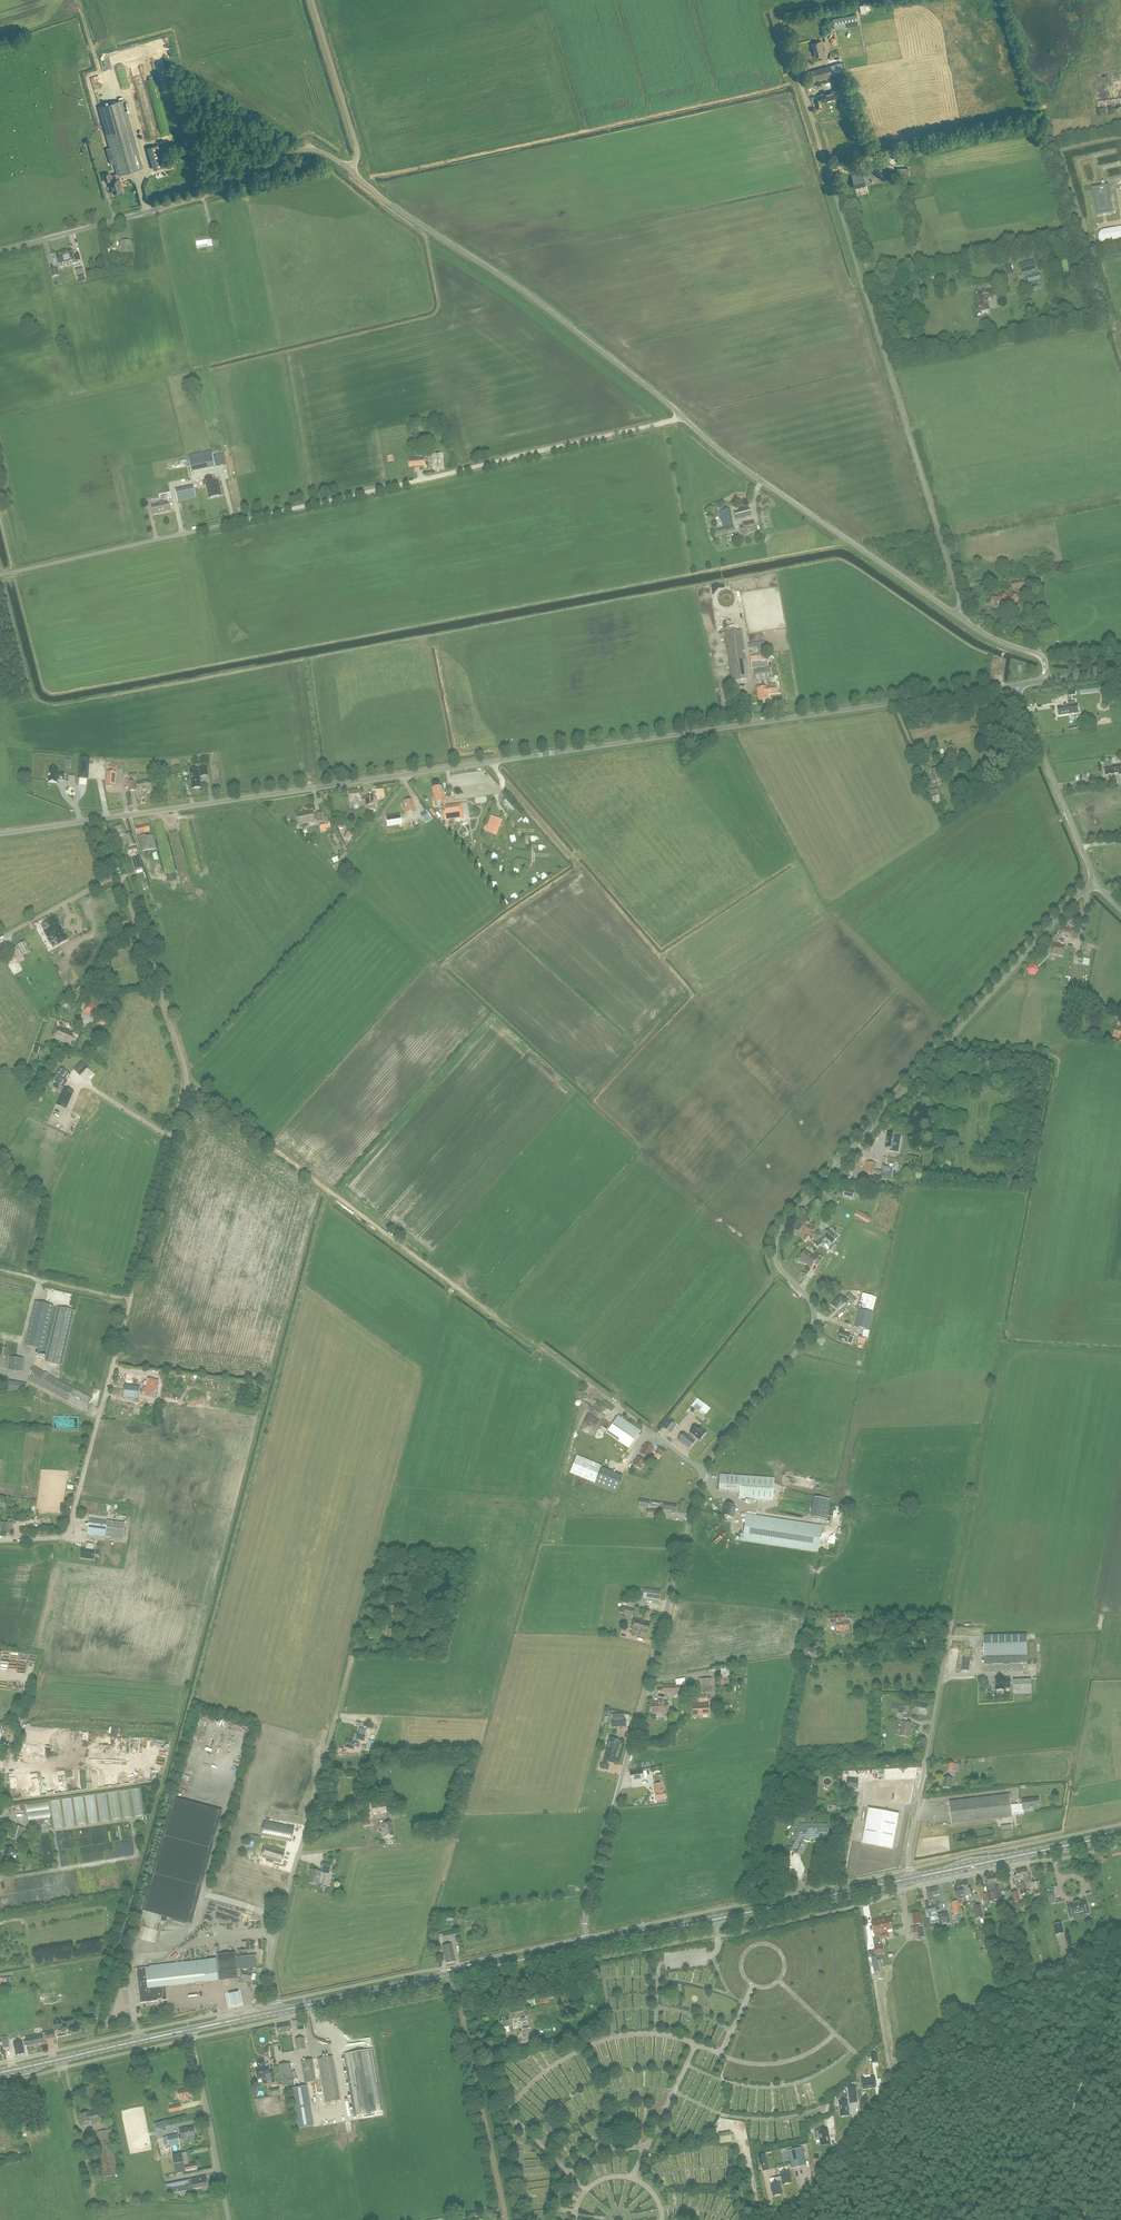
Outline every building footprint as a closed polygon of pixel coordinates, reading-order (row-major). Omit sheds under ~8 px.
[(835,30),(859,25),(857,14),(833,19),(835,30)] [(816,57),(825,55),(824,51),(825,51),(826,49),(826,48),(825,47),(824,46),(823,46),(821,41),(812,44),(813,48),(814,48),(816,57)] [(831,70),(832,74),(844,71),(842,62),(831,65),(832,70),(831,70)] [(814,79),(830,75),(832,74),(830,66),(812,71),(814,79)] [(836,89),(845,87),(843,79),(834,82),(836,89)] [(822,102),(839,97),(837,90),(820,95),(822,102)] [(99,106),(108,136),(111,147),(115,163),(118,173),(113,174),(111,175),(110,173),(103,174),(105,181),(110,180),(114,193),(118,192),(122,191),(120,184),(121,183),(119,175),(143,168),(132,130),(124,99),(99,106)] [(160,144),(149,146),(154,170),(165,167),(160,144)] [(111,164),(115,163),(111,147),(107,148),(111,164)] [(884,181),(890,173),(876,162),(869,171),(884,181)] [(864,179),(854,181),(853,181),(855,188),(866,186),(864,178),(864,179)] [(1097,217),(1111,214),(1106,188),(1092,191),(1097,217)] [(1120,229),(1119,230),(1118,229),(1106,231),(1106,232),(1104,232),(1101,233),(1100,234),(1099,237),(1099,239),(1100,241),(1101,243),(1104,244),(1106,243),(1108,242),(1109,243),(1120,241),(1120,240),(1120,229)] [(211,237),(207,238),(195,240),(197,249),(212,246),(211,237)] [(120,253),(132,253),(131,241),(120,241),(120,253)] [(73,258),(71,249),(56,253),(58,263),(59,263),(60,268),(64,267),(62,262),(71,260),(72,265),(80,263),(79,261),(80,261),(78,254),(74,255),(75,257),(73,258)] [(1033,261),(1019,265),(1021,274),(1035,270),(1035,269),(1034,264),(1033,261)] [(1006,268),(992,272),(993,279),(1002,276),(1002,275),(1007,274),(1006,268)] [(992,291),(976,294),(979,306),(975,307),(976,312),(989,310),(986,299),(993,298),(992,291)] [(432,470),(443,469),(442,460),(443,460),(442,454),(431,454),(432,470)] [(223,455),(216,456),(218,466),(225,464),(223,455)] [(191,471),(209,467),(207,457),(189,461),(191,471)] [(409,468),(425,466),(424,458),(408,459),(409,468)] [(221,495),(218,482),(213,483),(212,477),(210,478),(205,479),(209,498),(221,495)] [(175,491),(177,501),(196,497),(193,487),(175,491)] [(151,505),(153,515),(170,511),(168,502),(163,503),(163,501),(158,502),(159,504),(151,505)] [(736,519),(751,516),(749,508),(734,512),(736,519)] [(730,509),(727,510),(720,511),(720,516),(723,515),(725,527),(733,525),(730,509)] [(753,521),(742,523),(743,526),(740,526),(742,535),(747,534),(747,533),(755,531),(753,521)] [(722,529),(722,528),(717,530),(718,536),(730,532),(729,527),(722,529)] [(1011,583),(1012,590),(1025,587),(1023,580),(1011,583)] [(992,608),(998,602),(1001,605),(1004,602),(1011,609),(1020,600),(1011,592),(1008,596),(1006,595),(1005,596),(1002,594),(997,600),(993,596),(990,599),(991,600),(988,604),(992,608)] [(738,680),(748,679),(742,630),(725,632),(732,685),(739,684),(738,680)] [(751,669),(768,666),(767,654),(750,657),(751,669)] [(755,680),(771,678),(769,667),(753,669),(755,680)] [(777,692),(776,687),(767,688),(767,687),(757,688),(758,700),(769,699),(768,693),(777,692)] [(1069,705),(1070,708),(1058,710),(1059,718),(1075,715),(1074,707),(1077,707),(1076,703),(1069,705)] [(948,758),(955,757),(952,747),(946,748),(948,758)] [(79,774),(88,774),(90,759),(80,758),(79,774)] [(1104,764),(1104,767),(1105,771),(1105,775),(1119,773),(1119,775),(1120,774),(1120,765),(1112,766),(1112,763),(1112,762),(1104,763),(1104,764)] [(193,789),(201,787),(199,776),(201,776),(201,777),(207,777),(206,768),(200,768),(200,769),(197,770),(197,769),(190,770),(193,789)] [(933,783),(943,780),(939,768),(930,770),(933,783)] [(47,774),(47,779),(49,779),(49,782),(56,783),(57,779),(59,779),(59,780),(64,780),(65,773),(57,773),(58,770),(50,770),(49,775),(47,774)] [(116,772),(107,771),(106,785),(115,786),(116,772)] [(138,791),(151,789),(150,781),(137,782),(137,784),(134,785),(134,781),(129,782),(130,791),(135,790),(135,789),(138,789),(138,791)] [(434,803),(445,802),(443,791),(442,791),(441,786),(433,787),(434,796),(433,796),(434,803)] [(360,806),(359,801),(361,800),(359,789),(348,791),(350,802),(352,801),(353,807),(355,809),(358,808),(360,806)] [(928,791),(929,792),(930,797),(938,795),(937,789),(928,791)] [(375,808),(375,805),(374,797),(365,798),(366,806),(367,806),(367,809),(369,809),(369,811),(374,810),(373,809),(375,808)] [(405,814),(415,812),(414,808),(413,808),(412,799),(404,801),(405,809),(404,809),(405,814)] [(441,807),(442,816),(462,813),(461,804),(441,807)] [(430,810),(435,818),(438,816),(432,808),(430,810)] [(425,821),(431,817),(426,810),(420,815),(425,821)] [(318,822),(323,821),(321,813),(316,814),(316,815),(313,815),(312,811),(296,814),(298,824),(314,821),(314,820),(317,820),(318,822)] [(388,827),(402,824),(400,814),(386,817),(388,827)] [(499,820),(490,817),(487,826),(496,829),(499,820)] [(324,823),(323,823),(319,824),(321,832),(326,831),(325,828),(329,827),(328,822),(324,823)] [(127,834),(123,824),(114,828),(118,838),(123,836),(125,840),(126,840),(127,844),(128,848),(136,845),(131,833),(127,834)] [(137,834),(150,831),(148,824),(135,827),(137,834)] [(332,834),(336,844),(341,843),(337,832),(332,834)] [(353,835),(347,832),(344,838),(350,841),(353,835)] [(142,852),(156,849),(153,835),(139,838),(142,852)] [(330,841),(328,842),(334,855),(337,854),(330,841)] [(135,855),(138,854),(136,847),(127,848),(129,856),(131,856),(131,857),(135,856),(135,855)] [(353,880),(356,877),(349,870),(349,869),(349,868),(348,869),(347,868),(348,868),(345,865),(345,866),(342,869),(353,880)] [(49,928),(44,931),(47,937),(61,929),(55,918),(46,922),(49,928)] [(1074,931),(1062,928),(1060,936),(1065,937),(1065,936),(1068,937),(1068,938),(1072,939),(1074,931)] [(61,929),(47,937),(50,942),(55,939),(58,945),(67,940),(61,929)] [(22,956),(31,951),(26,941),(17,945),(22,956)] [(34,948),(42,944),(45,950),(49,948),(45,942),(42,944),(41,942),(33,946),(34,948)] [(1063,956),(1065,946),(1054,944),(1052,954),(1063,956)] [(43,945),(34,948),(35,954),(44,951),(43,945)] [(1040,973),(1038,964),(1028,967),(1030,976),(1040,973)] [(100,1010),(90,1005),(86,1011),(97,1017),(100,1010)] [(1115,1026),(1113,1037),(1120,1039),(1118,1044),(1120,1045),(1120,1028),(1115,1026)] [(70,1044),(73,1036),(78,1038),(80,1033),(74,1030),(73,1033),(59,1027),(55,1037),(70,1044)] [(35,1044),(32,1052),(38,1054),(41,1046),(35,1044)] [(83,1062),(88,1067),(92,1063),(87,1058),(83,1062)] [(1021,1066),(1015,1064),(1012,1070),(1018,1073),(1021,1066)] [(67,1079),(70,1074),(61,1067),(55,1075),(55,1074),(51,1079),(56,1083),(53,1087),(58,1090),(61,1086),(63,1088),(68,1081),(66,1079),(67,1079)] [(74,1091),(64,1087),(57,1105),(66,1109),(73,1093),(74,1091)] [(1019,1095),(1023,1091),(1019,1087),(1015,1091),(1019,1095)] [(885,1147),(898,1149),(899,1145),(897,1144),(898,1137),(893,1136),(893,1134),(887,1133),(885,1147)] [(882,1171),(875,1170),(876,1163),(865,1162),(863,1173),(874,1175),(874,1174),(881,1175),(881,1177),(892,1179),(894,1168),(883,1166),(882,1171)] [(869,1223),(872,1218),(857,1210),(854,1215),(869,1223)] [(802,1236),(805,1233),(808,1236),(814,1229),(811,1226),(812,1225),(804,1218),(795,1229),(802,1236)] [(833,1244),(839,1238),(829,1230),(823,1236),(833,1244)] [(816,1247),(818,1246),(825,1241),(823,1238),(814,1243),(816,1247)] [(819,1263),(823,1257),(815,1252),(814,1256),(805,1250),(799,1260),(812,1267),(816,1261),(819,1263)] [(853,1304),(857,1299),(849,1293),(845,1298),(853,1304)] [(873,1311),(877,1298),(863,1294),(859,1307),(873,1311)] [(836,1308),(843,1298),(839,1295),(831,1304),(836,1308)] [(42,1353),(53,1305),(35,1301),(25,1345),(37,1348),(36,1351),(42,1353)] [(44,1361),(62,1365),(75,1310),(57,1306),(44,1361)] [(872,1313),(859,1310),(855,1326),(868,1329),(872,1313)] [(859,1336),(859,1341),(865,1342),(865,1337),(868,1338),(870,1330),(864,1330),(863,1337),(859,1336)] [(847,1343),(848,1343),(851,1344),(854,1338),(850,1336),(841,1332),(838,1339),(847,1343)] [(6,1356),(0,1355),(0,1369),(23,1371),(24,1358),(6,1356)] [(34,1372),(29,1380),(85,1411),(92,1399),(33,1367),(31,1371),(34,1372)] [(25,1394),(27,1384),(8,1381),(6,1391),(25,1394)] [(139,1385),(124,1384),(123,1397),(138,1398),(139,1385)] [(629,1448),(640,1432),(618,1416),(606,1433),(629,1448)] [(670,1433),(676,1426),(669,1420),(663,1428),(670,1433)] [(691,1433),(689,1437),(684,1433),(678,1440),(689,1449),(695,1442),(692,1439),(695,1436),(700,1440),(706,1433),(696,1425),(690,1433),(691,1433)] [(648,1458),(654,1447),(646,1443),(640,1453),(642,1455),(640,1458),(638,1457),(634,1465),(641,1469),(647,1457),(648,1458)] [(662,1456),(666,1451),(660,1447),(656,1453),(662,1456)] [(575,1475),(617,1490),(623,1473),(577,1456),(575,1464),(574,1464),(572,1469),(576,1470),(575,1475)] [(740,1491),(739,1497),(739,1498),(748,1499),(748,1501),(751,1501),(751,1499),(772,1501),(774,1478),(720,1475),(719,1489),(740,1491)] [(812,1517),(829,1518),(831,1498),(813,1496),(812,1517)] [(649,1509),(650,1501),(640,1499),(638,1507),(649,1509)] [(735,1508),(733,1507),(734,1504),(725,1502),(722,1515),(733,1517),(735,1508)] [(677,1505),(663,1503),(662,1510),(672,1511),(671,1513),(674,1513),(675,1512),(676,1512),(677,1505)] [(86,1514),(98,1514),(98,1505),(86,1504),(86,1514)] [(746,1514),(742,1541),(818,1552),(822,1526),(746,1514)] [(125,1524),(107,1521),(90,1519),(88,1534),(111,1537),(111,1538),(123,1539),(125,1524)] [(0,1533),(13,1533),(13,1522),(0,1523),(0,1533)] [(85,1550),(82,1549),(81,1558),(94,1560),(95,1551),(93,1550),(94,1544),(86,1543),(85,1550)] [(659,1600),(660,1591),(644,1589),(642,1598),(659,1600)] [(634,1610),(625,1608),(624,1613),(633,1616),(634,1610)] [(829,1623),(836,1623),(837,1631),(850,1630),(849,1621),(845,1621),(844,1615),(828,1616),(829,1623)] [(634,1620),(632,1629),(648,1633),(650,1624),(634,1620)] [(394,1642),(395,1632),(395,1630),(388,1629),(386,1641),(394,1642)] [(964,1670),(971,1670),(973,1650),(966,1649),(964,1670)] [(1026,1656),(1021,1656),(984,1658),(985,1672),(1015,1671),(1022,1671),(1027,1671),(1027,1666),(1026,1656)] [(1010,1677),(995,1678),(996,1690),(1005,1690),(1004,1687),(1010,1687),(1010,1677)] [(700,1693),(712,1692),(711,1679),(700,1679),(700,1693)] [(1013,1694),(1032,1694),(1031,1679),(1013,1680),(1013,1694)] [(652,1713),(668,1712),(667,1701),(651,1703),(652,1713)] [(927,1715),(928,1705),(915,1703),(913,1714),(918,1715),(918,1714),(927,1715)] [(693,1705),(693,1716),(699,1716),(698,1715),(708,1714),(708,1704),(693,1705)] [(892,1712),(902,1713),(907,1714),(908,1707),(903,1706),(893,1704),(892,1712)] [(896,1735),(900,1736),(908,1737),(911,1723),(903,1722),(902,1728),(897,1727),(896,1735)] [(364,1741),(366,1733),(358,1731),(356,1739),(364,1741)] [(609,1738),(606,1750),(616,1753),(617,1753),(620,1741),(609,1738)] [(359,1747),(360,1743),(355,1742),(347,1740),(345,1748),(354,1750),(355,1746),(359,1747)] [(601,1763),(600,1768),(607,1770),(609,1766),(606,1765),(607,1762),(613,1763),(616,1753),(606,1750),(603,1764),(601,1763)] [(957,1770),(958,1764),(949,1762),(947,1770),(952,1771),(953,1769),(957,1770)] [(643,1779),(642,1769),(630,1771),(631,1781),(643,1779)] [(890,1772),(877,1772),(877,1781),(891,1780),(890,1772)] [(951,1789),(953,1779),(944,1777),(943,1787),(951,1789)] [(79,1779),(79,1790),(89,1789),(89,1779),(79,1779)] [(859,1780),(849,1779),(848,1788),(858,1789),(859,1780)] [(68,1782),(62,1783),(62,1787),(60,1787),(61,1791),(69,1791),(68,1782)] [(656,1800),(665,1799),(663,1783),(654,1785),(655,1789),(656,1792),(655,1792),(656,1800)] [(1024,1814),(1024,1810),(1012,1812),(1010,1794),(949,1801),(952,1824),(1012,1817),(1012,1815),(1024,1814)] [(88,1796),(90,1823),(99,1822),(97,1796),(88,1796)] [(78,1824),(87,1824),(85,1797),(76,1798),(78,1824)] [(167,1918),(189,1923),(219,1810),(174,1798),(144,1908),(166,1914),(165,1917),(167,1918)] [(1034,1809),(1040,1808),(1038,1798),(1022,1800),(1023,1809),(1028,1808),(1028,1807),(1033,1807),(1034,1809)] [(255,1806),(253,1817),(296,1824),(298,1815),(272,1810),(272,1807),(269,1806),(269,1809),(264,1808),(265,1804),(261,1803),(261,1801),(257,1801),(256,1806),(255,1806)] [(28,1821),(51,1818),(49,1802),(26,1804),(28,1821)] [(373,1813),(386,1811),(385,1804),(372,1806),(373,1813)] [(110,1820),(109,1806),(101,1807),(102,1821),(110,1820)] [(125,1818),(134,1817),(132,1806),(123,1808),(125,1818)] [(114,1819),(122,1819),(121,1807),(113,1807),(114,1819)] [(893,1848),(899,1814),(868,1808),(862,1842),(893,1848)] [(56,1828),(64,1827),(63,1809),(55,1809),(56,1828)] [(292,1842),(294,1828),(264,1822),(261,1836),(292,1842)] [(383,1838),(394,1836),(392,1822),(381,1824),(383,1838)] [(929,1823),(929,1827),(941,1827),(942,1827),(941,1832),(935,1832),(942,1834),(936,1834),(936,1837),(939,1837),(939,1839),(942,1839),(943,1834),(943,1838),(944,1835),(947,1836),(947,1831),(944,1830),(946,1823),(941,1823),(940,1826),(930,1823),(929,1823)] [(27,1829),(23,1828),(15,1825),(11,1838),(20,1840),(21,1836),(25,1837),(27,1829)] [(828,1838),(828,1829),(824,1829),(818,1829),(818,1827),(808,1827),(807,1833),(801,1831),(801,1830),(793,1847),(792,1849),(798,1852),(804,1838),(828,1838)] [(281,1863),(285,1851),(265,1845),(263,1853),(261,1852),(260,1856),(281,1863)] [(17,1855),(18,1852),(14,1851),(15,1849),(6,1847),(5,1851),(6,1852),(4,1858),(12,1860),(13,1854),(17,1855)] [(789,1850),(793,1849),(792,1849),(793,1847),(786,1847),(785,1850),(777,1849),(770,1849),(770,1855),(770,1856),(788,1857),(788,1853),(789,1853),(789,1850)] [(329,1871),(331,1864),(322,1862),(321,1869),(329,1871)] [(1025,1883),(1031,1882),(1029,1875),(1028,1876),(1026,1869),(1020,1870),(1021,1874),(1022,1874),(1023,1877),(1025,1883)] [(317,1885),(321,1872),(320,1872),(312,1870),(309,1883),(317,1885)] [(1016,1889),(1019,1888),(1021,1895),(1027,1894),(1025,1883),(1023,1877),(1022,1874),(1021,1874),(1020,1870),(1016,1871),(1017,1876),(1013,1877),(1015,1885),(1016,1885),(1016,1889)] [(997,1897),(1001,1896),(998,1885),(995,1886),(995,1883),(998,1883),(997,1875),(986,1877),(988,1885),(990,1885),(990,1888),(989,1889),(990,1893),(987,1894),(987,1893),(982,1894),(984,1903),(984,1902),(985,1905),(989,1904),(988,1902),(997,1900),(997,1897)] [(1041,1900),(1040,1895),(1040,1894),(1039,1888),(1041,1887),(1039,1881),(1031,1883),(1034,1894),(1033,1894),(1034,1896),(1036,1896),(1038,1901),(1041,1900)] [(964,1893),(965,1897),(968,1896),(971,1907),(973,1907),(976,1919),(983,1917),(981,1905),(977,1906),(976,1900),(978,1900),(977,1894),(972,1895),(971,1889),(968,1889),(967,1882),(962,1883),(964,1893)] [(964,1893),(962,1883),(956,1884),(957,1890),(954,1890),(957,1899),(965,1897),(964,1893)] [(932,1889),(935,1902),(940,1900),(939,1895),(937,1887),(932,1889)] [(935,1902),(932,1889),(927,1890),(927,1889),(927,1890),(928,1897),(927,1897),(929,1903),(931,1903),(932,1906),(926,1907),(928,1918),(938,1915),(935,1902)] [(958,1901),(952,1902),(954,1914),(956,1914),(958,1921),(961,1920),(960,1915),(961,1915),(960,1913),(961,1913),(958,1901)] [(1072,1917),(1087,1914),(1086,1911),(1089,1911),(1087,1902),(1084,1903),(1084,1901),(1080,1902),(1080,1901),(1073,1903),(1074,1904),(1070,1905),(1070,1906),(1067,1907),(1069,1915),(1072,1915),(1072,1917)] [(915,1924),(922,1923),(920,1912),(913,1914),(915,1924)] [(950,1923),(948,1912),(938,1914),(940,1925),(950,1923)] [(885,1930),(892,1929),(890,1919),(881,1921),(885,1938),(888,1937),(887,1932),(886,1933),(885,1930)] [(885,1938),(881,1921),(872,1923),(874,1932),(881,1931),(881,1934),(880,1934),(881,1939),(885,1938)] [(1064,1933),(1061,1922),(1053,1924),(1056,1935),(1064,1933)] [(444,1941),(454,1938),(453,1931),(442,1934),(444,1941)] [(453,1954),(454,1954),(451,1944),(442,1946),(444,1953),(450,1952),(450,1955),(453,1954)] [(876,1954),(883,1953),(882,1946),(875,1947),(876,1954)] [(237,1970),(256,1968),(255,1955),(235,1957),(235,1952),(218,1954),(219,1961),(216,1961),(216,1959),(150,1966),(150,1967),(137,1968),(140,2003),(147,2002),(147,2000),(151,2000),(151,2002),(158,2001),(158,2000),(158,1999),(162,1999),(162,2000),(167,2000),(166,1987),(219,1981),(221,1980),(221,1981),(237,1979),(237,1970)] [(450,1952),(444,1953),(444,1956),(445,1956),(446,1963),(455,1962),(453,1954),(450,1955),(450,1952)] [(990,1957),(982,1959),(987,1979),(992,1978),(991,1973),(994,1973),(990,1957)] [(251,1981),(253,1970),(248,1969),(244,1970),(243,1971),(242,1971),(241,1979),(251,1981)] [(229,1993),(232,2006),(242,2004),(239,1991),(229,1993)] [(522,2004),(509,2007),(510,2013),(523,2011),(522,2004)] [(926,2020),(923,2012),(917,2015),(916,2012),(911,2014),(916,2025),(926,2020)] [(500,2028),(510,2026),(508,2015),(498,2017),(500,2028)] [(290,2022),(276,2024),(277,2033),(291,2031),(290,2022)] [(28,2045),(44,2042),(42,2034),(26,2037),(27,2040),(22,2041),(22,2045),(28,2044),(28,2045)] [(296,2050),(306,2049),(304,2038),(295,2039),(296,2050)] [(4,2050),(10,2049),(9,2040),(2,2042),(4,2050)] [(22,2045),(22,2041),(21,2041),(19,2041),(20,2043),(14,2044),(16,2055),(24,2053),(22,2045)] [(383,2111),(373,2049),(343,2054),(354,2116),(362,2114),(363,2118),(374,2116),(374,2112),(383,2111)] [(325,2103),(341,2100),(333,2056),(318,2058),(325,2103)] [(266,2067),(265,2060),(256,2061),(258,2068),(255,2069),(256,2072),(255,2073),(256,2075),(257,2076),(257,2079),(262,2078),(264,2085),(275,2083),(273,2070),(269,2071),(269,2066),(266,2067)] [(301,2061),(305,2083),(316,2082),(312,2060),(301,2061)] [(283,2087),(289,2086),(294,2085),(291,2063),(279,2065),(283,2087)] [(874,2076),(861,2078),(863,2088),(876,2086),(874,2076)] [(309,2086),(293,2089),(300,2128),(315,2126),(309,2086)] [(848,2087),(849,2098),(857,2097),(856,2086),(848,2087)] [(283,2092),(282,2087),(270,2091),(272,2096),(283,2092)] [(186,2098),(191,2097),(189,2088),(178,2091),(179,2099),(186,2097),(186,2098)] [(847,2102),(839,2102),(841,2116),(849,2115),(847,2102)] [(100,2111),(89,2113),(90,2121),(92,2121),(93,2122),(98,2121),(98,2120),(101,2119),(100,2111)] [(89,2113),(89,2112),(81,2114),(83,2123),(83,2126),(89,2125),(89,2122),(90,2121),(89,2113)] [(186,2138),(195,2136),(193,2127),(187,2128),(187,2127),(179,2129),(181,2136),(178,2137),(178,2134),(167,2137),(169,2145),(180,2142),(179,2139),(182,2139),(186,2138)] [(112,2129),(109,2130),(98,2132),(102,2157),(101,2157),(104,2177),(118,2175),(114,2151),(112,2152),(111,2141),(114,2141),(112,2129)] [(816,2138),(819,2138),(820,2138),(821,2143),(830,2142),(828,2130),(819,2131),(819,2130),(815,2131),(816,2138)] [(731,2142),(732,2142),(730,2132),(718,2134),(720,2144),(731,2142)] [(793,2168),(806,2165),(802,2148),(789,2151),(793,2168)] [(197,2165),(196,2165),(196,2163),(184,2166),(182,2153),(172,2155),(176,2174),(186,2173),(185,2172),(197,2169),(198,2168),(197,2165)] [(761,2165),(763,2165),(768,2163),(765,2153),(758,2155),(761,2165)] [(781,2176),(780,2176),(781,2181),(782,2180),(784,2185),(792,2183),(791,2179),(792,2178),(791,2175),(790,2175),(789,2171),(781,2173),(781,2176)] [(190,2189),(208,2186),(206,2176),(188,2180),(188,2181),(166,2185),(167,2194),(190,2189)] [(782,2194),(779,2181),(781,2181),(780,2176),(774,2178),(775,2183),(771,2184),(772,2188),(771,2188),(772,2192),(773,2192),(774,2196),(782,2194)]
